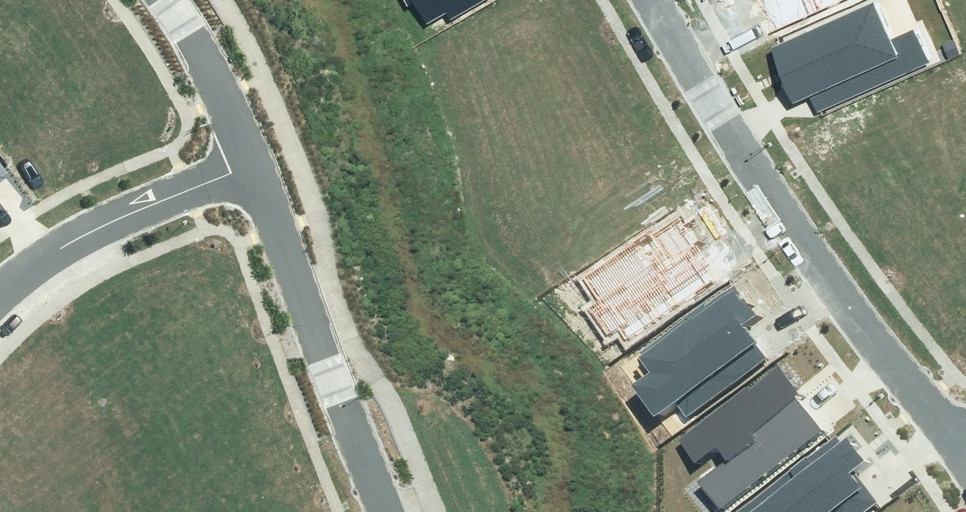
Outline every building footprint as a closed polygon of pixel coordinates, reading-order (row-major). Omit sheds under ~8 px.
[(425,23),(444,12),(450,21),(485,0),(412,0),(425,23)] [(765,37),(843,0),(748,0),(765,37)] [(767,52),(790,100),(806,93),(815,113),(926,61),(911,30),(895,37),(878,1),(767,52)] [(584,307),(608,342),(622,332),(628,342),(719,282),(698,250),(705,245),(684,214),(586,279),(598,298),(584,307)] [(634,385),(655,414),(676,399),(688,415),(771,354),(749,325),(761,316),(736,283),(639,355),(652,373),(634,385)] [(732,464),(706,483),(724,506),(822,432),(796,398),(804,392),(779,360),(674,439),(693,463),(717,445),(732,464)] [(879,502),(853,471),(866,460),(847,438),(842,442),(835,438),(744,511),(867,511),(879,502)]
